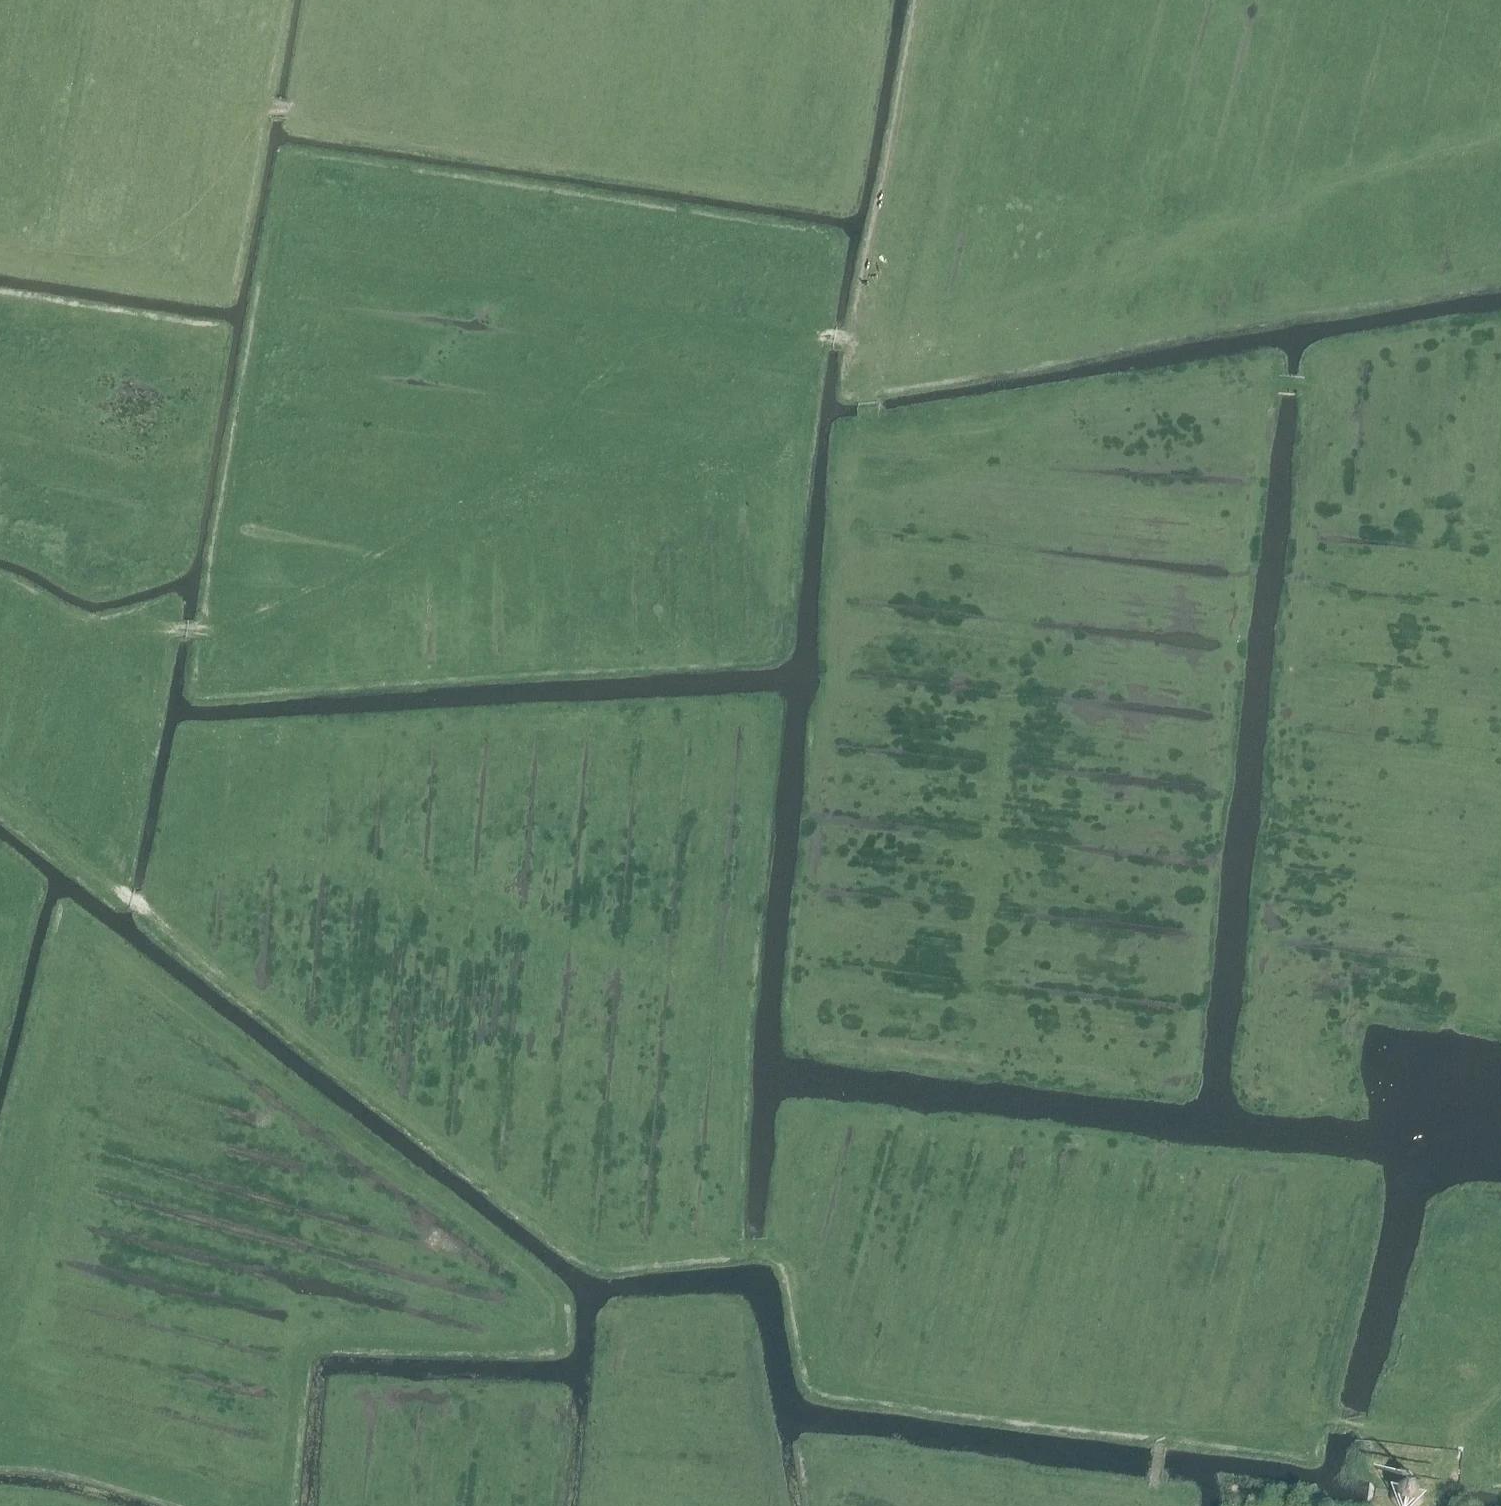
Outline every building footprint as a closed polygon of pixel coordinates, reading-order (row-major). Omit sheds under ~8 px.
[(1403,1479),(1393,1487),(1391,1498),(1398,1505),(1418,1505),(1421,1504),(1423,1491),(1415,1481),(1403,1479)]
